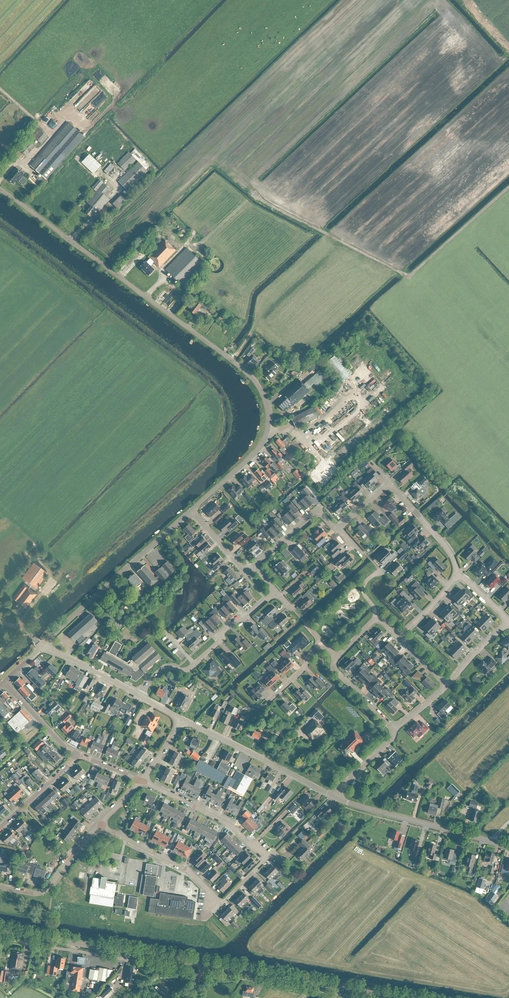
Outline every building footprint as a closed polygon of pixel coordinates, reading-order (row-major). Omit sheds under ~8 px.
[(74,105),(83,97),(79,93),(70,101),(74,105)] [(82,113),(87,117),(103,100),(101,98),(98,101),(97,102),(94,100),(82,113)] [(46,180),(84,136),(68,122),(30,166),(46,180)] [(42,145),(49,137),(44,133),(35,125),(26,135),(30,138),(19,150),(27,157),(35,147),(36,147),(38,145),(34,142),(36,140),(42,145)] [(131,154),(136,160),(138,162),(147,170),(151,166),(135,149),(131,154)] [(136,160),(131,154),(129,152),(118,163),(125,170),(127,173),(118,181),(127,191),(147,171),(147,170),(138,162),(129,171),(126,169),(136,160)] [(93,173),(102,165),(90,154),(82,162),(93,173)] [(108,174),(115,167),(111,163),(104,171),(108,174)] [(7,179),(14,184),(16,181),(17,182),(25,173),(20,170),(16,167),(12,172),(9,175),(10,176),(7,179)] [(19,181),(24,185),(28,180),(23,176),(19,181)] [(99,212),(110,199),(108,198),(109,197),(107,195),(111,190),(99,180),(92,188),(96,191),(87,203),(91,206),(86,212),(85,212),(90,216),(91,216),(96,210),(99,212)] [(294,205),(268,191),(264,198),(292,212),(294,209),(292,208),(294,205)] [(127,200),(122,195),(113,204),(118,209),(127,200)] [(100,224),(104,220),(101,216),(96,220),(100,224)] [(153,245),(161,236),(157,231),(148,240),(153,245)] [(154,262),(159,267),(176,251),(165,240),(148,257),(150,258),(147,262),(146,261),(139,267),(148,276),(155,270),(151,266),(153,264),(153,263),(154,262)] [(183,287),(204,266),(187,248),(165,270),(183,287)] [(217,273),(219,273),(221,272),(223,270),(224,268),(224,266),(224,263),(223,261),(221,259),(219,258),(217,258),(214,258),(212,259),(210,261),(209,263),(209,266),(209,268),(210,270),(212,272),(214,273),(217,273)] [(167,307),(179,296),(174,291),(162,302),(167,307)] [(182,294),(174,302),(178,307),(187,299),(182,294)] [(213,307),(210,304),(211,303),(201,297),(190,311),(195,314),(202,306),(206,309),(206,308),(210,311),(209,311),(215,315),(219,309),(214,306),(213,307)] [(222,314),(218,319),(223,323),(227,318),(222,314)] [(249,357),(254,349),(250,346),(245,354),(249,357)] [(260,362),(256,360),(257,358),(254,356),(251,360),(248,364),(255,369),(258,365),(260,362)] [(269,380),(275,374),(273,371),(278,367),(272,362),(266,368),(268,370),(264,375),(269,380)] [(309,368),(312,371),(318,365),(315,362),(309,368)] [(315,386),(318,384),(316,382),(324,375),(319,370),(303,384),(299,379),(283,394),(285,397),(277,404),(284,412),(291,405),(292,406),(309,391),(307,389),(313,384),(315,386)] [(305,427),(304,423),(323,414),(318,405),(291,419),(296,427),(297,427),(299,430),(305,427)] [(299,449),(288,436),(282,442),(279,438),(276,442),(281,448),(280,450),(285,455),(289,451),(293,455),(299,449)] [(278,454),(274,449),(270,452),(278,460),(283,456),(280,453),(278,454)] [(272,464),(266,457),(263,460),(264,462),(263,463),(265,464),(264,465),(267,468),(270,466),(275,472),(278,468),(273,462),(272,464)] [(397,466),(390,458),(390,459),(388,461),(388,460),(384,463),(384,462),(384,463),(391,471),(394,469),(396,471),(401,467),(399,464),(397,466)] [(281,470),(284,467),(279,461),(276,464),(281,470)] [(403,484),(412,476),(409,473),(412,471),(409,468),(413,465),(410,462),(403,468),(406,471),(398,478),(403,484)] [(366,477),(373,484),(378,480),(374,476),(377,474),(372,468),(367,472),(369,474),(366,477)] [(264,476),(258,469),(255,472),(262,482),(268,478),(265,474),(264,476)] [(271,473),(267,469),(264,471),(273,481),(277,477),(276,475),(273,471),(271,473)] [(298,479),(302,475),(297,469),(293,473),(298,479)] [(255,479),(252,474),(249,477),(250,477),(248,479),(245,475),(240,480),(248,488),(253,484),(252,482),(255,479)] [(368,489),(373,484),(366,477),(364,479),(361,477),(357,481),(362,487),(365,485),(368,489)] [(422,488),(423,488),(419,484),(423,481),(421,478),(411,487),(414,490),(411,493),(415,497),(415,498),(416,499),(417,499),(418,498),(418,497),(422,493),(425,491),(422,488)] [(262,486),(265,489),(266,490),(272,485),(269,481),(263,486),(262,486)] [(352,491),(358,498),(363,494),(359,489),(361,487),(356,481),(354,483),(354,484),(353,486),(355,488),(352,491)] [(244,490),(240,485),(236,489),(233,486),(228,490),(235,498),(240,494),(240,493),(244,490)] [(303,499),(309,506),(314,502),(308,495),(311,493),(306,487),(301,491),(305,496),(303,499)] [(358,498),(352,491),(348,495),(344,491),(341,493),(342,495),(346,500),(349,497),(353,502),(358,498)] [(344,502),(346,500),(342,495),(338,499),(340,502),(337,504),(343,511),(348,507),(344,502)] [(391,512),(398,505),(391,497),(385,502),(390,507),(388,508),(391,512)] [(309,506),(303,499),(300,501),(298,499),(297,500),(295,498),(292,501),(300,509),(302,507),(305,510),(309,506)] [(211,517),(220,509),(214,502),(205,511),(211,517)] [(287,513),(293,520),(298,516),(296,513),(298,511),(292,503),(287,508),(289,510),(287,513)] [(224,513),(230,507),(228,504),(221,510),(224,513)] [(338,515),(343,511),(337,504),(333,508),(330,506),(328,508),(332,512),(334,510),(338,515)] [(449,520),(445,515),(446,514),(441,509),(433,516),(438,522),(441,519),(449,528),(461,518),(458,514),(456,516),(455,514),(449,520)] [(293,520),(287,513),(284,515),(281,511),(277,515),(280,519),(282,517),(289,525),(293,520)] [(381,517),(375,511),(368,518),(376,527),(382,522),(384,525),(389,521),(384,515),(381,517)] [(399,520),(392,513),(389,516),(398,527),(406,520),(402,517),(399,520)] [(271,527),(278,534),(283,530),(280,527),(283,525),(276,517),(271,521),(274,524),(271,527)] [(238,524),(234,519),(230,523),(227,520),(219,527),(224,532),(228,529),(229,532),(231,530),(238,524)] [(368,527),(365,523),(362,526),(361,524),(355,529),(362,536),(365,533),(368,536),(373,532),(368,527)] [(189,542),(194,537),(192,535),(195,532),(189,525),(184,529),(189,534),(185,537),(189,542)] [(409,543),(415,538),(412,536),(418,531),(412,525),(405,531),(409,536),(405,539),(409,543)] [(278,534),(271,527),(268,529),(265,526),(260,530),(265,535),(267,533),(273,539),(278,534)] [(326,534),(321,528),(319,530),(315,533),(315,534),(313,535),(318,541),(316,543),(319,547),(326,540),(323,537),(326,534)] [(241,536),(238,533),(231,540),(236,545),(239,543),(242,546),(250,539),(244,533),(241,536)] [(199,548),(206,541),(202,536),(196,541),(194,539),(189,543),(193,548),(196,545),(199,548)] [(251,553),(259,546),(256,543),(259,541),(255,536),(251,540),(253,542),(247,548),(251,553)] [(420,549),(428,542),(423,536),(417,542),(415,540),(410,545),(414,549),(417,546),(420,549)] [(201,559),(210,551),(208,549),(211,546),(206,541),(199,548),(201,550),(197,554),(201,559)] [(334,558),(340,552),(338,549),(341,546),(336,541),(329,548),(332,551),(330,554),(334,558)] [(299,560),(305,554),(297,546),(291,551),(299,560)] [(475,562),(479,557),(475,554),(476,553),(471,548),(464,556),(469,560),(472,558),(473,559),(473,560),(475,562)] [(389,552),(387,550),(378,558),(380,561),(383,564),(388,559),(390,562),(397,555),(395,552),(392,555),(389,552),(390,552),(389,552)] [(408,554),(404,550),(398,556),(401,560),(408,554)] [(345,557),(343,554),(339,557),(333,562),(338,567),(342,563),(345,567),(353,560),(348,554),(345,557)] [(214,571),(219,567),(222,564),(220,562),(223,559),(218,555),(211,561),(213,564),(210,567),(214,571)] [(489,572),(497,563),(493,558),(485,566),(481,562),(472,571),(479,577),(486,569),(489,572)] [(445,567),(438,559),(433,564),(430,561),(427,564),(432,569),(435,566),(440,572),(445,567)] [(163,581),(175,570),(168,561),(155,572),(158,575),(156,578),(144,565),(138,571),(137,571),(138,572),(151,587),(158,580),(157,579),(159,577),(163,581)] [(280,563),(279,562),(277,564),(276,564),(276,565),(273,568),(282,577),(284,574),(285,575),(288,573),(287,572),(288,571),(284,567),(286,565),(282,561),(280,563)] [(403,568),(397,562),(397,563),(389,570),(395,576),(395,575),(402,568),(403,568)] [(319,569),(314,563),(308,569),(313,575),(319,569)] [(233,571),(229,567),(224,572),(229,577),(226,580),(230,585),(234,580),(232,578),(236,575),(233,571)] [(140,593),(136,588),(142,582),(134,573),(127,579),(135,588),(136,590),(134,591),(139,597),(143,594),(141,592),(140,593)] [(491,589),(500,580),(496,576),(497,575),(494,573),(492,575),(492,576),(485,583),(491,589)] [(52,575),(49,578),(49,577),(39,586),(43,591),(47,588),(48,590),(52,587),(51,586),(54,583),(52,581),(55,579),(52,575)] [(431,589),(439,581),(433,576),(425,583),(431,589)] [(502,586),(508,581),(505,577),(499,583),(502,586)] [(300,593),(303,590),(301,587),(304,585),(301,581),(294,587),(295,587),(290,592),(294,596),(299,592),(300,593)] [(419,600),(424,595),(418,589),(421,586),(416,581),(411,586),(415,590),(411,593),(419,600)] [(21,615),(37,593),(23,584),(13,598),(18,602),(13,609),(21,615)] [(248,602),(253,598),(249,593),(251,591),(247,587),(243,590),(244,592),(241,595),(248,602)] [(507,587),(498,596),(504,601),(507,598),(508,600),(508,590),(507,587)] [(464,601),(466,598),(469,600),(473,596),(468,591),(466,594),(461,589),(457,594),(464,601)] [(409,601),(411,599),(403,590),(400,594),(402,596),(398,601),(395,598),(390,603),(394,607),(395,606),(402,613),(411,604),(409,601)] [(307,607),(312,603),(310,601),(313,598),(307,592),(302,597),(304,600),(299,604),(303,610),(307,607)] [(241,595),(238,598),(234,593),(229,597),(232,600),(237,605),(239,603),(242,607),(247,603),(241,595)] [(232,600),(229,597),(227,594),(222,599),(226,603),(224,605),(231,613),(236,608),(230,602),(232,600)] [(461,603),(464,601),(457,594),(453,598),(457,602),(455,605),(460,610),(464,606),(461,603)] [(214,609),(218,614),(220,612),(225,618),(230,613),(223,606),(221,608),(217,605),(213,609),(214,609)] [(266,626),(274,619),(271,616),(277,610),(272,605),(266,611),(268,614),(261,620),(266,626)] [(444,610),(451,617),(454,614),(456,616),(458,615),(448,605),(444,610)] [(215,616),(218,614),(214,609),(209,613),(212,616),(209,619),(216,626),(221,622),(215,616)] [(448,619),(451,617),(444,610),(440,614),(449,623),(451,622),(448,619)] [(481,619),(488,626),(493,621),(483,611),(482,613),(484,615),(481,619)] [(97,621),(91,614),(88,616),(87,614),(83,618),(85,619),(69,633),(75,640),(76,639),(79,642),(78,643),(81,647),(86,642),(89,644),(92,646),(91,647),(87,653),(89,655),(89,656),(93,658),(97,651),(100,646),(94,643),(97,639),(94,637),(92,640),(89,638),(89,639),(87,637),(97,628),(93,623),(97,621)] [(281,626),(289,619),(285,614),(279,620),(277,618),(268,625),(272,629),(279,623),(281,626)] [(206,622),(203,619),(199,623),(203,627),(205,625),(210,631),(215,627),(209,619),(206,622)] [(428,623),(435,630),(436,631),(438,628),(440,630),(442,628),(432,619),(428,623)] [(483,631),(488,626),(481,619),(477,622),(475,620),(473,622),(483,631)] [(436,631),(435,630),(428,623),(424,628),(428,632),(425,635),(430,640),(435,635),(433,633),(436,631)] [(466,631),(473,639),(478,633),(468,623),(467,625),(469,628),(466,631)] [(254,624),(248,629),(255,637),(258,633),(263,639),(268,635),(261,627),(259,630),(254,624)] [(187,631),(183,626),(177,633),(181,638),(184,635),(186,637),(193,631),(191,628),(187,631)] [(192,649),(200,642),(196,639),(202,634),(197,628),(186,638),(188,642),(187,643),(192,649)] [(376,647),(380,642),(378,640),(384,634),(379,629),(372,636),(374,638),(370,641),(376,647)] [(468,644),(473,639),(466,631),(462,635),(460,632),(458,634),(468,644)] [(302,649),(309,642),(306,639),(307,638),(302,633),(298,637),(299,638),(288,648),(292,653),(299,646),(302,649)] [(242,642),(238,636),(233,641),(239,649),(242,646),(245,650),(250,645),(245,639),(242,642)] [(453,646),(461,654),(466,649),(456,639),(454,640),(457,643),(453,646)] [(116,656),(122,645),(115,641),(109,652),(107,651),(106,653),(105,652),(100,659),(130,676),(130,675),(132,676),(131,678),(136,681),(143,674),(141,672),(143,670),(144,672),(161,657),(149,643),(132,658),(133,659),(131,661),(130,660),(127,662),(116,656)] [(387,654),(394,647),(389,642),(386,646),(383,643),(377,650),(381,654),(384,651),(387,654)] [(456,659),(461,654),(453,646),(450,650),(448,647),(446,649),(456,659)] [(392,664),(398,657),(395,655),(399,652),(394,647),(387,654),(390,657),(387,660),(392,664)] [(230,656),(224,650),(218,656),(224,662),(223,662),(226,666),(230,662),(235,668),(241,663),(233,654),(230,656)] [(282,662),(289,670),(292,667),(294,665),(288,659),(291,657),(287,652),(282,656),(283,656),(285,659),(285,660),(282,662)] [(507,658),(504,654),(502,656),(500,654),(496,658),(502,664),(507,658)] [(401,668),(408,661),(403,656),(400,660),(398,657),(392,664),(396,668),(398,666),(401,668)] [(490,668),(496,663),(490,657),(486,661),(487,662),(485,663),(483,661),(477,667),(485,674),(490,669),(490,668)] [(361,663),(357,658),(353,662),(349,659),(342,666),(348,671),(353,666),(356,669),(361,663)] [(289,670),(282,662),(280,664),(279,664),(275,660),(271,664),(277,670),(279,668),(284,674),(286,672),(289,670)] [(408,661),(401,668),(404,671),(402,674),(406,678),(412,671),(410,669),(413,666),(408,661)] [(45,676),(46,677),(50,673),(53,676),(58,671),(51,664),(46,669),(47,670),(44,672),(45,674),(44,675),(44,676),(43,677),(44,677),(45,676)] [(214,668),(210,664),(207,667),(206,667),(203,670),(206,673),(209,677),(210,676),(210,677),(217,677),(217,676),(222,671),(217,666),(214,668)] [(267,675),(275,683),(278,681),(277,680),(279,679),(275,674),(277,672),(270,664),(266,668),(270,672),(270,673),(267,675)] [(361,680),(368,673),(365,670),(367,668),(363,664),(357,670),(359,672),(356,676),(361,680)] [(45,674),(44,672),(44,673),(37,666),(34,669),(33,668),(26,675),(34,683),(31,686),(40,695),(43,692),(40,689),(47,683),(43,680),(46,677),(45,676),(44,677),(43,677),(44,676),(44,675),(45,674)] [(77,679),(81,672),(71,666),(68,672),(66,676),(68,677),(75,681),(75,683),(76,684),(75,687),(80,690),(82,687),(83,688),(88,677),(81,673),(78,679),(77,679)] [(424,677),(418,671),(411,677),(420,681),(422,682),(421,682),(429,690),(435,684),(427,676),(427,677),(425,675),(424,677)] [(371,684),(378,678),(373,674),(371,676),(368,673),(361,680),(366,685),(369,682),(371,684)] [(275,683),(267,675),(265,678),(264,678),(262,675),(258,679),(263,685),(266,683),(270,688),(272,686),(275,683)] [(478,685),(481,682),(476,676),(473,679),(478,685)] [(174,687),(178,682),(171,677),(168,682),(174,687)] [(315,680),(312,677),(307,682),(313,689),(318,685),(322,689),(325,685),(318,678),(315,680)] [(33,692),(25,684),(20,678),(15,683),(20,688),(18,690),(26,698),(28,697),(31,700),(36,696),(33,692)] [(92,687),(95,680),(91,678),(87,684),(86,684),(84,688),(87,690),(89,686),(92,687)] [(375,694),(382,687),(380,684),(382,682),(378,678),(371,684),(374,686),(370,690),(375,694)] [(102,697),(104,694),(103,694),(107,687),(102,684),(94,697),(98,699),(99,696),(100,697),(102,697)] [(264,689),(259,684),(255,688),(254,688),(249,693),(256,701),(262,696),(260,694),(264,689)] [(165,691),(167,688),(164,686),(162,690),(159,688),(156,693),(163,697),(166,692),(165,691)] [(382,687),(375,694),(380,699),(383,696),(386,698),(392,692),(388,688),(385,690),(382,687)] [(417,691),(413,687),(408,691),(403,696),(410,703),(415,698),(413,696),(417,691)] [(304,695),(299,689),(294,694),(300,701),(304,698),(306,701),(311,696),(307,692),(304,695)] [(12,701),(4,692),(1,695),(6,701),(7,700),(10,703),(12,701)] [(85,702),(89,696),(85,692),(81,699),(85,702)] [(187,709),(192,699),(181,692),(174,706),(184,711),(185,708),(187,709)] [(399,703),(394,698),(390,702),(385,707),(393,714),(397,709),(395,707),(399,703)] [(0,699),(0,714),(17,732),(31,720),(22,709),(15,716),(0,699)] [(55,712),(61,707),(53,699),(48,704),(51,707),(45,712),(49,716),(54,711),(55,712)] [(116,715),(123,703),(117,699),(113,707),(116,709),(114,713),(116,715)] [(451,705),(445,699),(442,703),(441,702),(436,707),(440,711),(437,714),(442,719),(448,713),(445,710),(451,705)] [(105,707),(102,705),(93,701),(90,708),(98,713),(101,709),(103,710),(103,711),(106,713),(111,705),(107,703),(105,707)] [(289,706),(285,702),(280,706),(286,713),(289,710),(292,712),(297,708),(293,703),(289,706)] [(127,703),(126,704),(123,703),(116,715),(119,716),(122,712),(125,714),(128,709),(130,710),(132,705),(127,703)] [(217,710),(219,706),(216,705),(214,709),(210,716),(216,719),(220,712),(217,710)] [(237,712),(238,709),(230,705),(228,711),(226,710),(225,714),(221,721),(227,724),(230,717),(227,715),(229,712),(235,714),(237,712)] [(312,713),(316,716),(316,717),(318,715),(322,718),(324,717),(316,709),(312,713)] [(65,723),(72,716),(69,713),(62,720),(65,723)] [(157,723),(160,717),(153,713),(150,718),(146,715),(140,726),(147,729),(140,741),(141,742),(144,743),(146,744),(158,723),(157,723)] [(127,725),(131,716),(127,714),(123,723),(127,725)] [(247,721),(249,718),(242,714),(241,718),(239,721),(236,719),(233,727),(239,730),(242,722),(244,719),(247,721)] [(304,730),(313,739),(315,737),(317,739),(325,731),(317,723),(314,720),(304,730)] [(74,727),(69,722),(66,726),(62,729),(67,734),(74,727)] [(419,725),(416,722),(408,731),(413,737),(416,734),(419,737),(428,728),(422,722),(419,725)] [(130,736),(135,728),(131,725),(126,734),(130,736)] [(279,735),(282,730),(276,726),(273,731),(279,735)] [(261,734),(262,730),(260,729),(258,732),(255,730),(254,731),(252,729),(249,734),(252,736),(259,739),(261,734)] [(78,732),(75,730),(70,738),(76,742),(79,738),(82,734),(79,731),(78,732)] [(356,734),(353,731),(343,741),(343,742),(342,743),(342,744),(339,748),(346,755),(351,750),(352,751),(364,740),(357,733),(356,734)] [(96,750),(102,736),(99,735),(96,742),(94,741),(91,748),(96,750)] [(103,741),(104,737),(102,736),(96,750),(102,753),(105,746),(102,744),(103,741)] [(91,740),(84,737),(84,739),(82,739),(80,744),(87,746),(89,742),(90,742),(91,740)] [(197,739),(193,737),(190,743),(189,746),(196,750),(197,747),(198,747),(201,741),(201,739),(198,738),(197,739)] [(41,739),(33,746),(37,751),(45,744),(41,739)] [(111,756),(114,749),(115,746),(117,742),(114,741),(113,744),(112,744),(111,748),(108,747),(105,754),(111,756)] [(54,753),(46,744),(40,749),(48,758),(50,757),(52,759),(55,763),(60,758),(55,752),(54,753)] [(139,753),(146,757),(149,752),(143,748),(139,753)] [(114,749),(111,756),(116,759),(119,752),(114,749)] [(15,757),(18,760),(26,753),(23,750),(15,757)] [(227,774),(230,767),(227,765),(233,754),(225,750),(221,758),(222,759),(217,769),(199,760),(194,769),(221,783),(226,774),(227,774)] [(201,756),(194,751),(190,756),(197,761),(201,756)] [(403,759),(395,751),(392,754),(390,752),(383,759),(382,759),(379,761),(380,762),(375,766),(380,772),(386,767),(391,771),(396,766),(396,767),(396,766),(403,759)] [(172,757),(179,761),(182,755),(175,752),(172,757)] [(142,762),(146,757),(139,753),(136,758),(142,762)] [(176,767),(179,761),(172,757),(169,763),(176,767)] [(138,768),(142,762),(136,758),(132,763),(138,768)] [(254,774),(257,776),(261,769),(251,764),(247,771),(247,770),(244,775),(237,771),(233,778),(228,776),(223,786),(228,789),(242,797),(252,779),(251,778),(254,774)] [(76,770),(86,781),(88,780),(83,774),(85,772),(80,766),(76,770)] [(37,769),(35,767),(32,769),(35,771),(32,774),(38,780),(43,776),(37,769)] [(164,773),(171,777),(174,771),(167,768),(164,773)] [(84,783),(86,781),(76,770),(72,774),(77,780),(79,778),(84,783)] [(99,788),(104,775),(97,772),(96,775),(94,774),(93,775),(90,784),(87,788),(88,789),(91,785),(92,785),(94,780),(99,782),(98,784),(96,787),(99,788)] [(168,783),(171,777),(164,773),(161,779),(168,783)] [(178,780),(181,782),(185,775),(182,773),(180,776),(178,775),(175,779),(178,781),(178,780)] [(272,781),(275,777),(268,773),(266,778),(269,780),(268,783),(270,784),(272,781)] [(29,779),(26,775),(22,778),(20,779),(24,783),(26,781),(31,787),(35,783),(30,778),(29,779)] [(104,775),(99,788),(101,789),(102,786),(102,785),(102,784),(107,786),(110,778),(104,775)] [(186,792),(190,784),(187,782),(190,777),(187,776),(181,789),(186,792)] [(63,782),(68,788),(72,784),(67,778),(63,782)] [(198,782),(199,782),(200,779),(197,778),(194,786),(190,784),(186,792),(192,795),(198,782)] [(118,790),(121,782),(115,780),(112,788),(113,788),(112,792),(116,793),(118,790)] [(198,782),(192,795),(197,797),(201,789),(198,788),(202,781),(200,780),(199,782),(198,782)] [(66,790),(68,788),(63,782),(58,786),(64,792),(66,790)] [(12,790),(19,798),(25,793),(15,783),(14,784),(16,786),(12,790)] [(416,791),(418,786),(412,784),(411,789),(412,790),(412,793),(408,792),(406,799),(417,802),(418,795),(414,793),(415,791),(416,791)] [(455,796),(459,791),(451,784),(447,789),(455,796)] [(209,801),(213,793),(210,792),(213,787),(210,785),(204,798),(209,801)] [(272,793),(276,788),(269,785),(266,791),(272,793)] [(293,792),(287,787),(285,790),(282,787),(273,797),(277,801),(281,797),(286,801),(293,792)] [(13,803),(19,798),(12,790),(8,794),(6,792),(4,793),(13,803)] [(49,795),(54,800),(57,797),(59,800),(61,798),(58,795),(59,795),(54,790),(49,795)] [(215,804),(221,791),(219,790),(216,795),(213,793),(209,801),(215,804)] [(221,791),(215,804),(220,807),(224,799),(221,797),(224,792),(221,791)] [(155,798),(147,794),(146,798),(140,794),(138,797),(144,800),(144,801),(150,804),(148,807),(152,809),(149,814),(154,816),(158,808),(152,804),(155,798)] [(307,811),(312,807),(310,805),(310,803),(313,800),(307,794),(300,801),(303,804),(302,806),(307,811)] [(50,803),(54,800),(49,795),(44,799),(52,807),(54,806),(52,803),(51,804),(50,803)] [(231,812),(235,804),(232,803),(235,798),(230,795),(227,801),(229,802),(226,810),(231,812)] [(90,801),(91,802),(97,809),(103,804),(96,797),(93,800),(93,799),(91,800),(90,801)] [(442,809),(445,799),(440,798),(438,805),(430,803),(428,813),(435,815),(437,807),(442,809)] [(50,809),(52,807),(44,799),(40,803),(44,808),(48,805),(49,806),(48,806),(50,809)] [(235,804),(231,812),(237,815),(243,802),(241,801),(238,806),(235,804)] [(478,818),(480,811),(476,810),(478,803),(471,801),(469,806),(473,807),(470,820),(477,822),(478,818)] [(92,814),(97,809),(91,802),(88,804),(87,804),(85,806),(86,807),(92,814)] [(291,815),(297,809),(295,807),(296,805),(293,802),(287,808),(290,812),(289,813),(291,815)] [(46,810),(44,808),(40,803),(35,808),(40,813),(42,815),(44,813),(43,813),(46,810)] [(169,807),(170,806),(164,803),(160,811),(163,812),(162,816),(164,817),(169,807)] [(171,816),(175,808),(170,806),(169,807),(164,817),(166,818),(168,815),(171,816)] [(325,818),(332,811),(327,806),(322,812),(319,809),(315,813),(319,818),(322,815),(325,818)] [(87,818),(92,814),(86,807),(83,809),(82,808),(80,811),(87,818)] [(175,822),(180,811),(175,808),(171,816),(174,818),(172,821),(174,822),(175,822)] [(175,822),(174,822),(173,825),(176,826),(177,823),(178,820),(182,822),(186,814),(180,811),(175,822)] [(246,828),(253,822),(255,819),(253,817),(247,811),(242,815),(246,820),(242,824),(246,828)] [(261,814),(257,818),(261,822),(265,817),(261,814)] [(48,822),(43,815),(40,818),(45,824),(48,822)] [(69,823),(78,830),(83,824),(72,816),(70,818),(73,819),(69,823)] [(137,832),(142,822),(137,820),(139,818),(136,816),(130,829),(137,832)] [(18,823),(28,835),(30,833),(25,827),(28,825),(22,819),(18,823)] [(193,829),(197,821),(191,819),(189,822),(187,821),(185,826),(187,827),(186,830),(188,831),(190,828),(193,829)] [(253,822),(246,828),(251,833),(255,828),(257,830),(262,826),(255,819),(253,822)] [(196,835),(202,824),(197,821),(193,829),(196,831),(194,834),(196,835)] [(78,830),(69,823),(68,822),(63,828),(65,830),(73,836),(78,830)] [(142,822),(137,832),(144,836),(150,824),(148,823),(147,825),(142,822)] [(282,837),(286,833),(282,830),(286,826),(282,822),(276,828),(277,829),(274,833),(278,837),(280,835),(282,837)] [(26,837),(28,835),(18,823),(14,827),(19,833),(21,831),(26,837)] [(203,835),(207,827),(202,824),(196,835),(199,836),(200,833),(203,835)] [(207,841),(212,829),(207,827),(203,835),(206,836),(204,839),(207,841)] [(158,843),(163,833),(159,831),(160,829),(158,828),(152,840),(158,843)] [(212,829),(207,841),(205,843),(209,845),(210,842),(209,842),(211,839),(214,840),(218,832),(212,829)] [(6,834),(16,845),(19,843),(16,840),(13,838),(16,836),(11,830),(6,834)] [(68,842),(73,836),(65,830),(62,834),(59,832),(58,834),(68,842)] [(301,839),(307,834),(303,830),(297,835),(301,839)] [(399,834),(399,832),(394,830),(393,833),(390,832),(389,838),(396,840),(394,847),(401,849),(405,836),(399,834)] [(163,833),(158,843),(166,847),(172,835),(169,833),(168,836),(163,833)] [(14,847),(16,845),(6,834),(2,838),(7,844),(10,841),(14,847)] [(225,844),(231,837),(227,834),(221,840),(225,844)] [(229,847),(235,841),(231,837),(225,844),(229,847)] [(180,855),(185,845),(180,842),(182,840),(179,839),(177,843),(173,851),(180,855)] [(302,860),(311,851),(308,849),(310,847),(303,839),(299,843),(303,848),(296,854),(302,860)] [(417,847),(419,841),(412,839),(411,845),(409,845),(408,845),(408,848),(408,849),(413,850),(412,854),(419,856),(421,848),(417,847)] [(233,851),(239,845),(235,841),(229,847),(233,851)] [(435,860),(437,854),(434,853),(436,845),(430,844),(427,853),(431,854),(430,858),(435,860)] [(185,845),(180,855),(187,858),(193,846),(191,845),(190,847),(185,845)] [(239,845),(233,851),(236,855),(243,849),(239,845)] [(452,857),(454,850),(446,848),(444,855),(442,855),(441,858),(442,859),(448,861),(447,863),(454,865),(455,858),(452,857)] [(198,867),(205,860),(203,858),(205,855),(201,851),(194,858),(196,860),(193,863),(198,867)] [(491,862),(494,853),(489,852),(489,854),(485,854),(484,859),(484,861),(487,861),(491,862)] [(244,865),(251,858),(247,853),(241,859),(239,857),(235,861),(239,865),(242,862),(244,865)] [(474,873),(476,866),(473,865),(475,856),(468,854),(465,864),(470,866),(469,872),(474,873)] [(217,863),(221,859),(217,855),(213,859),(217,863)] [(251,858),(244,865),(246,867),(244,870),(246,872),(256,862),(251,858)] [(221,859),(217,863),(216,865),(219,868),(224,862),(221,859)] [(508,859),(506,865),(503,864),(501,872),(507,874),(508,870),(508,859)] [(203,873),(211,866),(206,861),(199,868),(203,873)] [(41,866),(27,862),(26,865),(19,863),(16,871),(27,874),(27,872),(29,872),(29,873),(32,874),(32,873),(34,874),(34,876),(44,879),(46,871),(41,869),(41,866)] [(157,876),(158,865),(147,863),(145,874),(142,873),(140,887),(139,893),(143,893),(143,895),(154,896),(157,876)] [(269,870),(277,878),(279,877),(276,874),(279,871),(275,868),(273,865),(269,870)] [(275,868),(279,871),(281,873),(283,871),(278,865),(275,868)] [(212,882),(219,875),(215,870),(208,877),(212,882)] [(275,880),(277,878),(269,870),(264,874),(270,880),(273,877),(274,877),(273,878),(275,880)] [(223,892),(231,884),(227,881),(229,879),(225,875),(220,881),(222,883),(218,887),(223,892)] [(101,879),(93,877),(92,886),(91,886),(90,895),(91,895),(90,903),(112,907),(113,903),(116,903),(115,905),(122,907),(124,895),(117,894),(117,896),(114,896),(115,891),(117,883),(108,881),(108,879),(102,877),(101,879)] [(486,880),(479,877),(476,887),(484,889),(486,880)] [(262,891),(263,890),(261,887),(264,884),(258,879),(253,883),(262,891)] [(260,893),(262,891),(253,883),(249,887),(255,893),(258,890),(260,893)] [(184,897),(182,897),(167,894),(164,894),(164,893),(160,892),(159,899),(150,898),(148,912),(193,919),(196,902),(187,900),(188,896),(184,896),(184,897)] [(486,901),(491,904),(497,895),(492,892),(486,901)] [(239,897),(248,905),(249,904),(248,902),(247,902),(246,902),(249,899),(244,893),(239,897)] [(151,897),(139,895),(136,910),(148,912),(151,897)] [(138,897),(129,896),(127,908),(136,909),(138,897)] [(246,907),(248,905),(239,897),(235,901),(241,907),(244,904),(245,905),(244,905),(246,907)] [(225,911),(234,920),(235,918),(233,916),(233,917),(232,916),(235,913),(230,907),(225,911)] [(232,921),(234,920),(225,911),(221,916),(227,921),(230,918),(231,919),(230,919),(232,921)] [(22,959),(23,952),(14,951),(12,958),(11,958),(10,968),(18,970),(18,969),(22,970),(23,959),(22,959)] [(63,968),(65,959),(58,957),(57,960),(56,960),(55,966),(51,966),(48,965),(47,974),(50,974),(56,975),(57,967),(63,968)] [(87,959),(78,958),(77,965),(86,966),(87,959)] [(80,991),(83,968),(76,967),(72,966),(71,971),(67,970),(64,989),(69,989),(80,991)] [(106,981),(108,969),(99,967),(99,971),(90,969),(89,978),(106,981)] [(133,973),(134,968),(128,967),(127,972),(126,972),(124,982),(135,984),(137,973),(133,973)] [(0,970),(0,981),(8,982),(10,971),(0,970)] [(113,989),(109,984),(98,994),(102,997),(103,997),(113,989)] [(253,992),(254,987),(246,986),(246,991),(243,991),(243,995),(253,997),(254,993),(253,992)]
